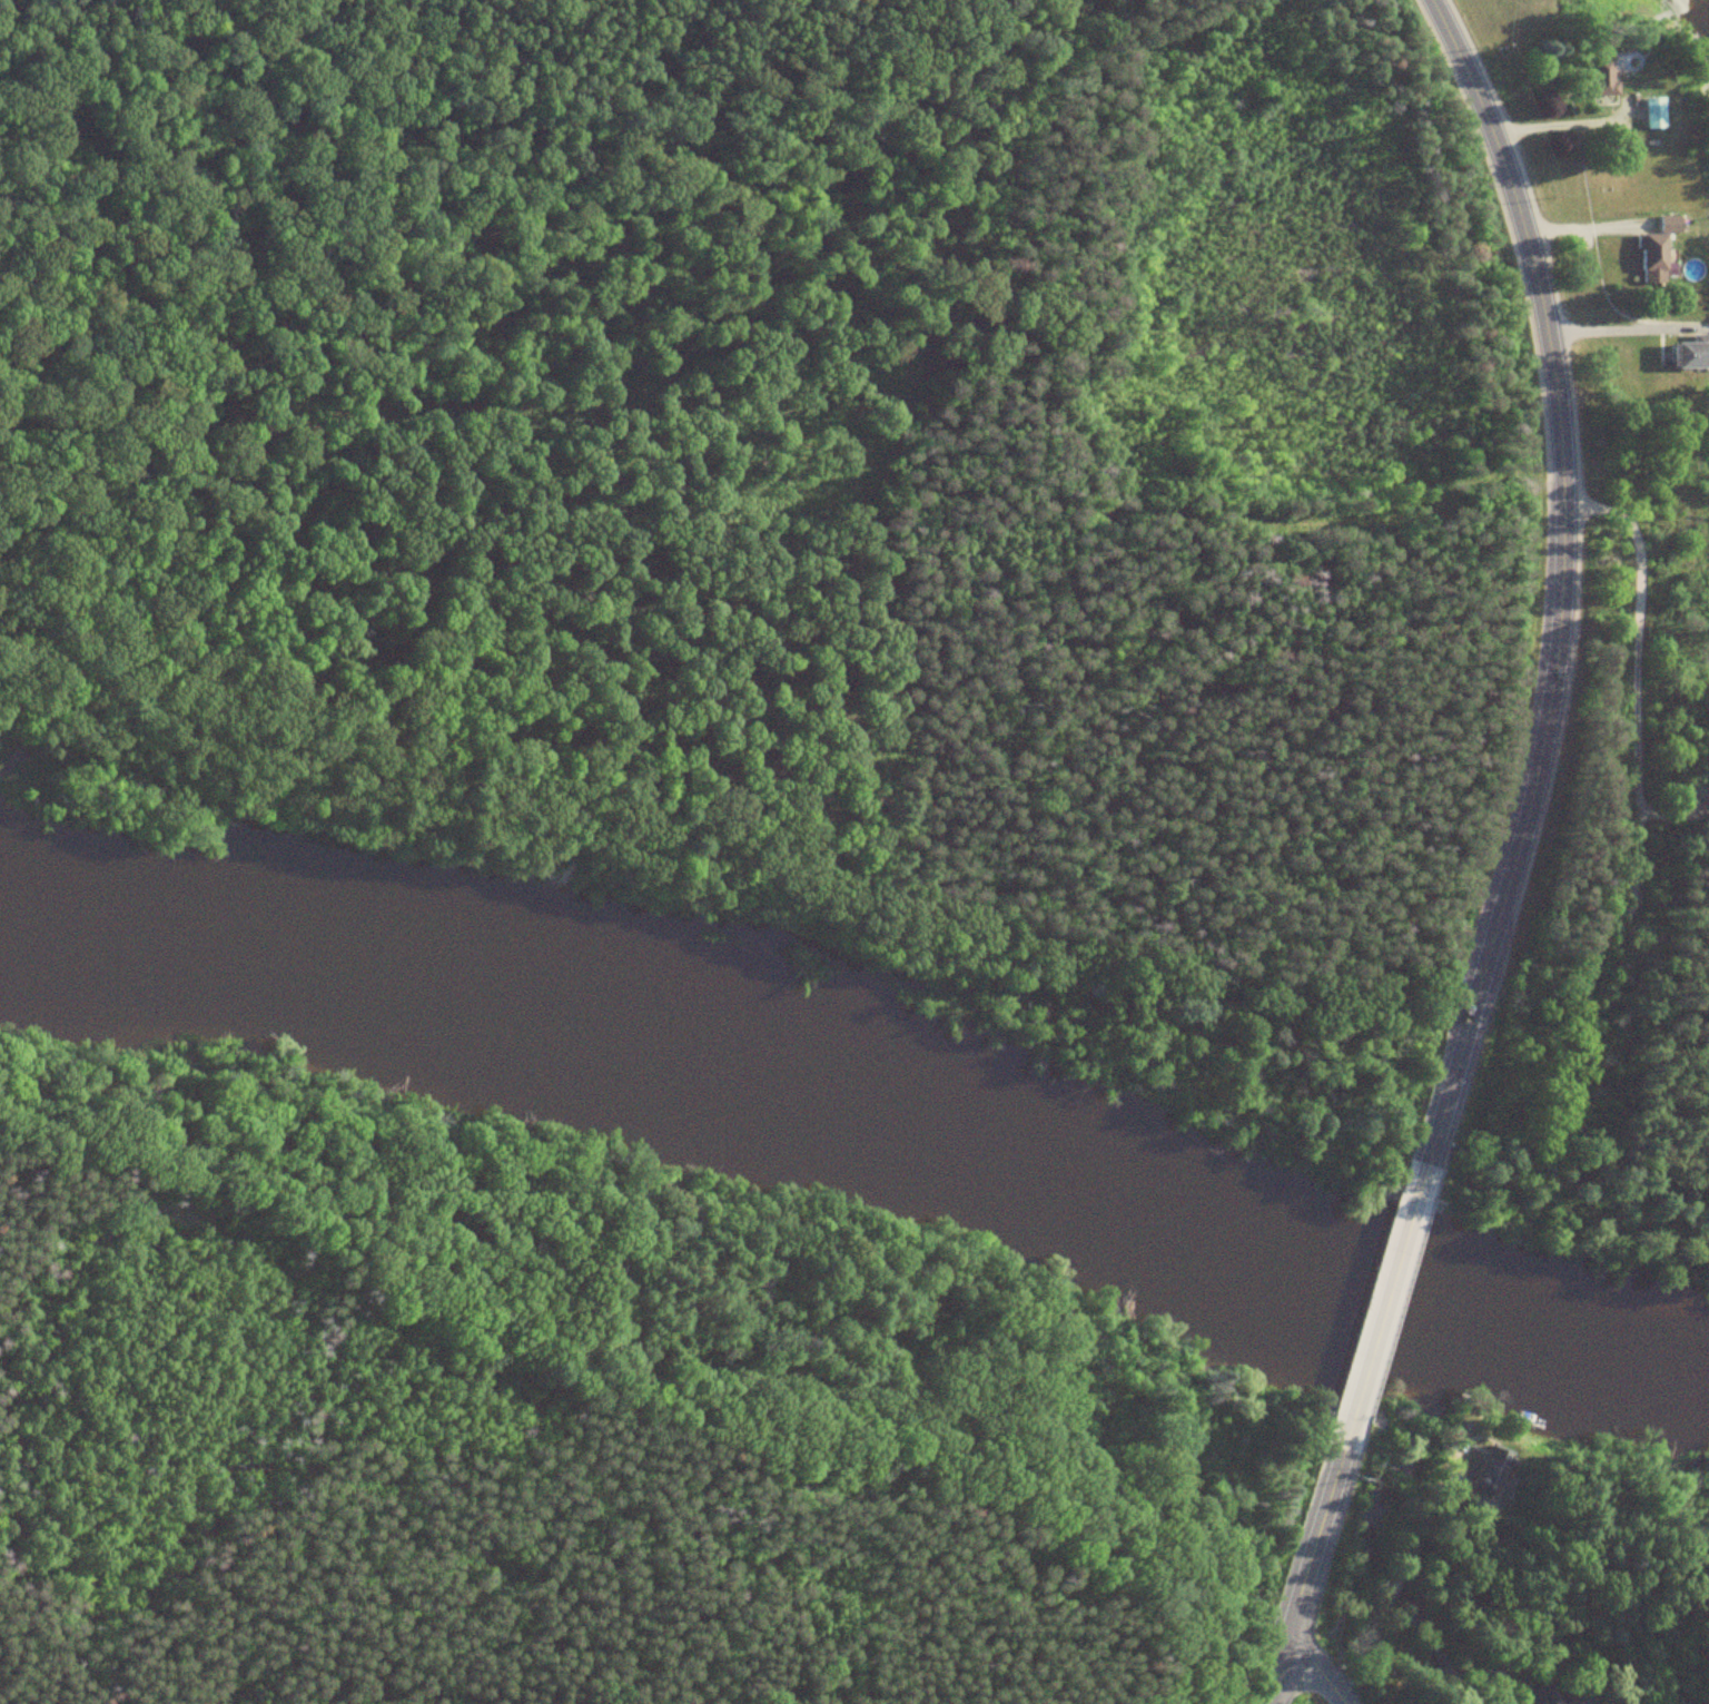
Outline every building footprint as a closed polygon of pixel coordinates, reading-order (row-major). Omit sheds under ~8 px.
[(1646,128),(1666,128),(1666,96),(1646,96),(1646,128)] [(1680,229),(1680,215),(1660,215),(1660,229),(1680,229)] [(1642,232),(1642,279),(1666,279),(1666,232),(1642,232)] [(1673,340),(1673,366),(1708,366),(1708,340),(1673,340)]
